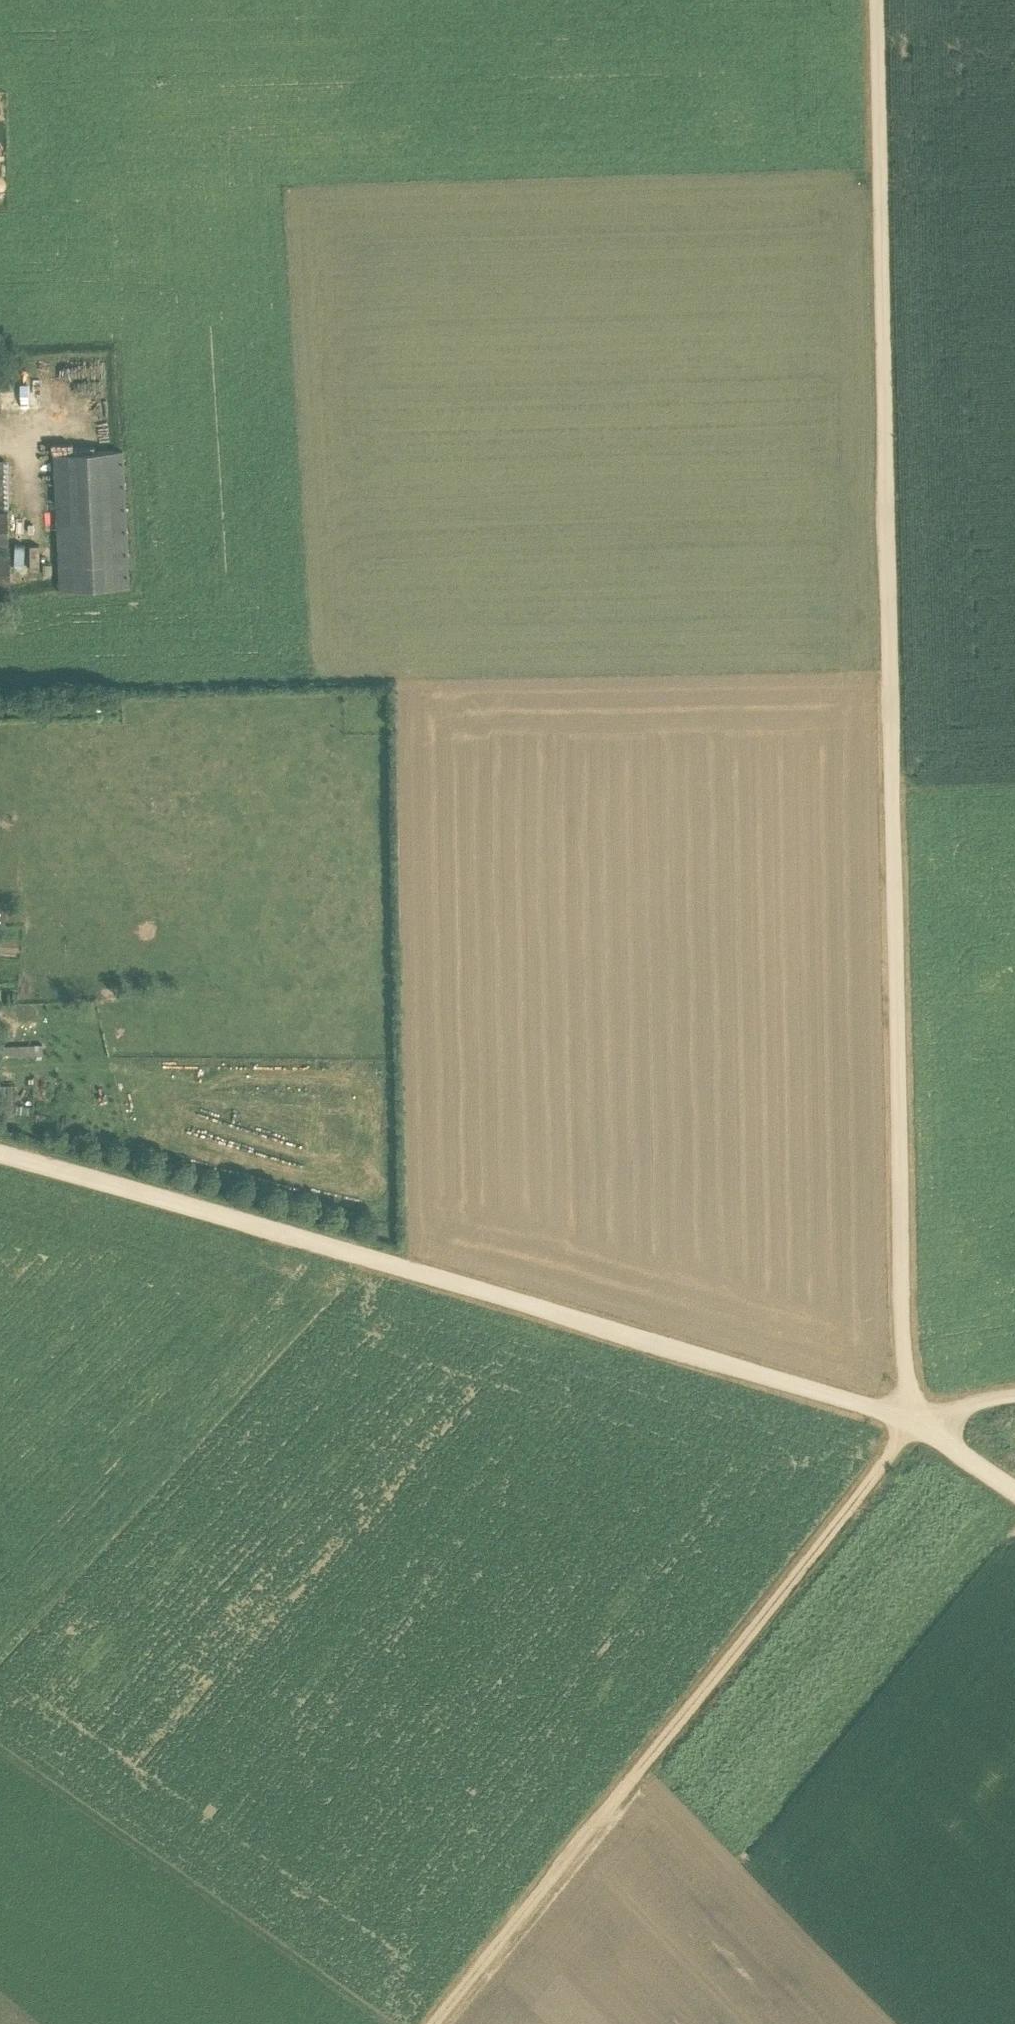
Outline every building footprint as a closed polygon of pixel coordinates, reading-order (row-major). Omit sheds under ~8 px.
[(123,450),(55,454),(60,589),(129,586),(123,450)] [(0,513),(0,546),(9,546),(8,513),(0,513)] [(0,552),(0,590),(10,590),(10,586),(10,552),(0,552)] [(0,1046),(0,1048),(0,1057),(43,1055),(43,1044),(0,1046)]
